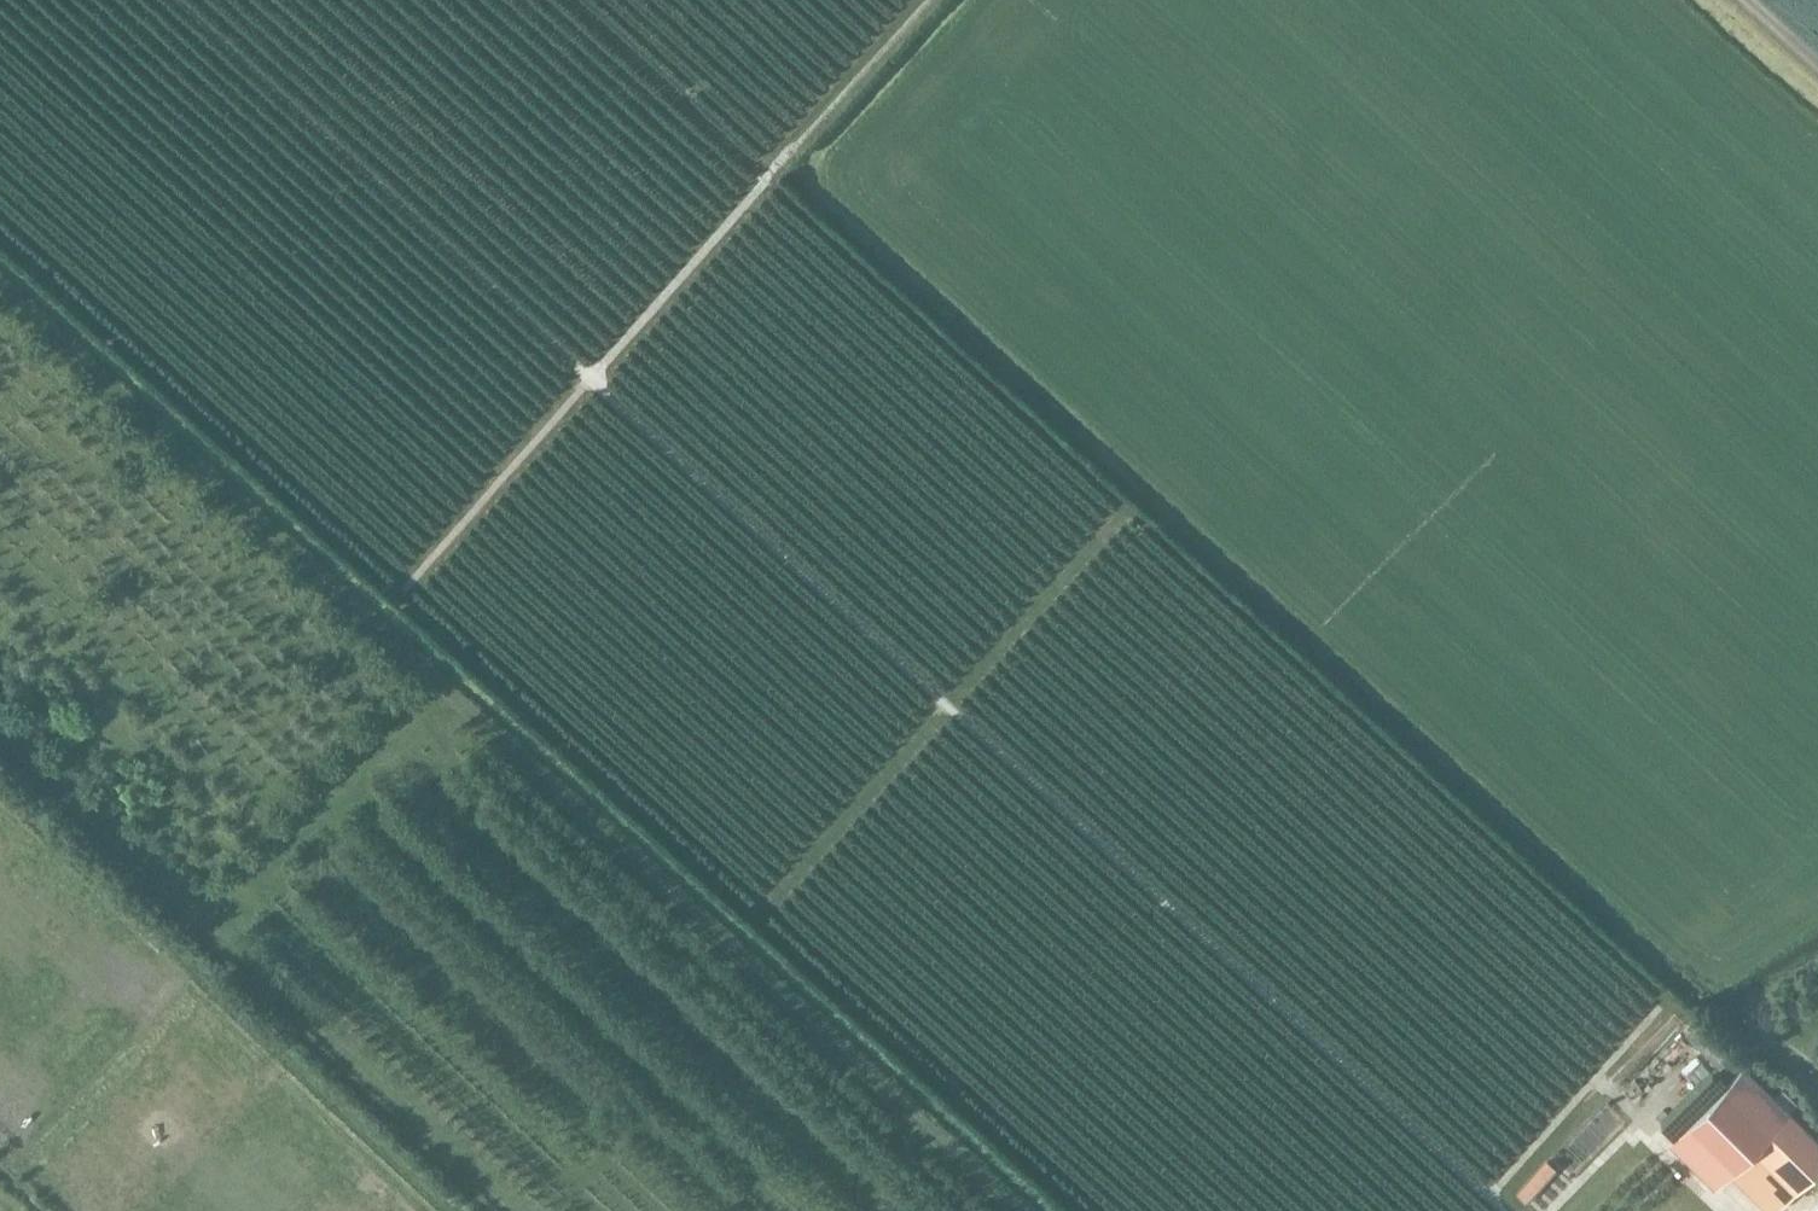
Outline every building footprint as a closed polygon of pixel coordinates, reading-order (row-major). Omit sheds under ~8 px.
[(1789,1110),(1745,1063),(1669,1140),(1714,1186),(1729,1170),(1770,1210),(1774,1210),(1817,1167),(1817,1138),(1789,1110)] [(1527,1202),(1552,1164),(1538,1155),(1513,1193),(1527,1202)]
